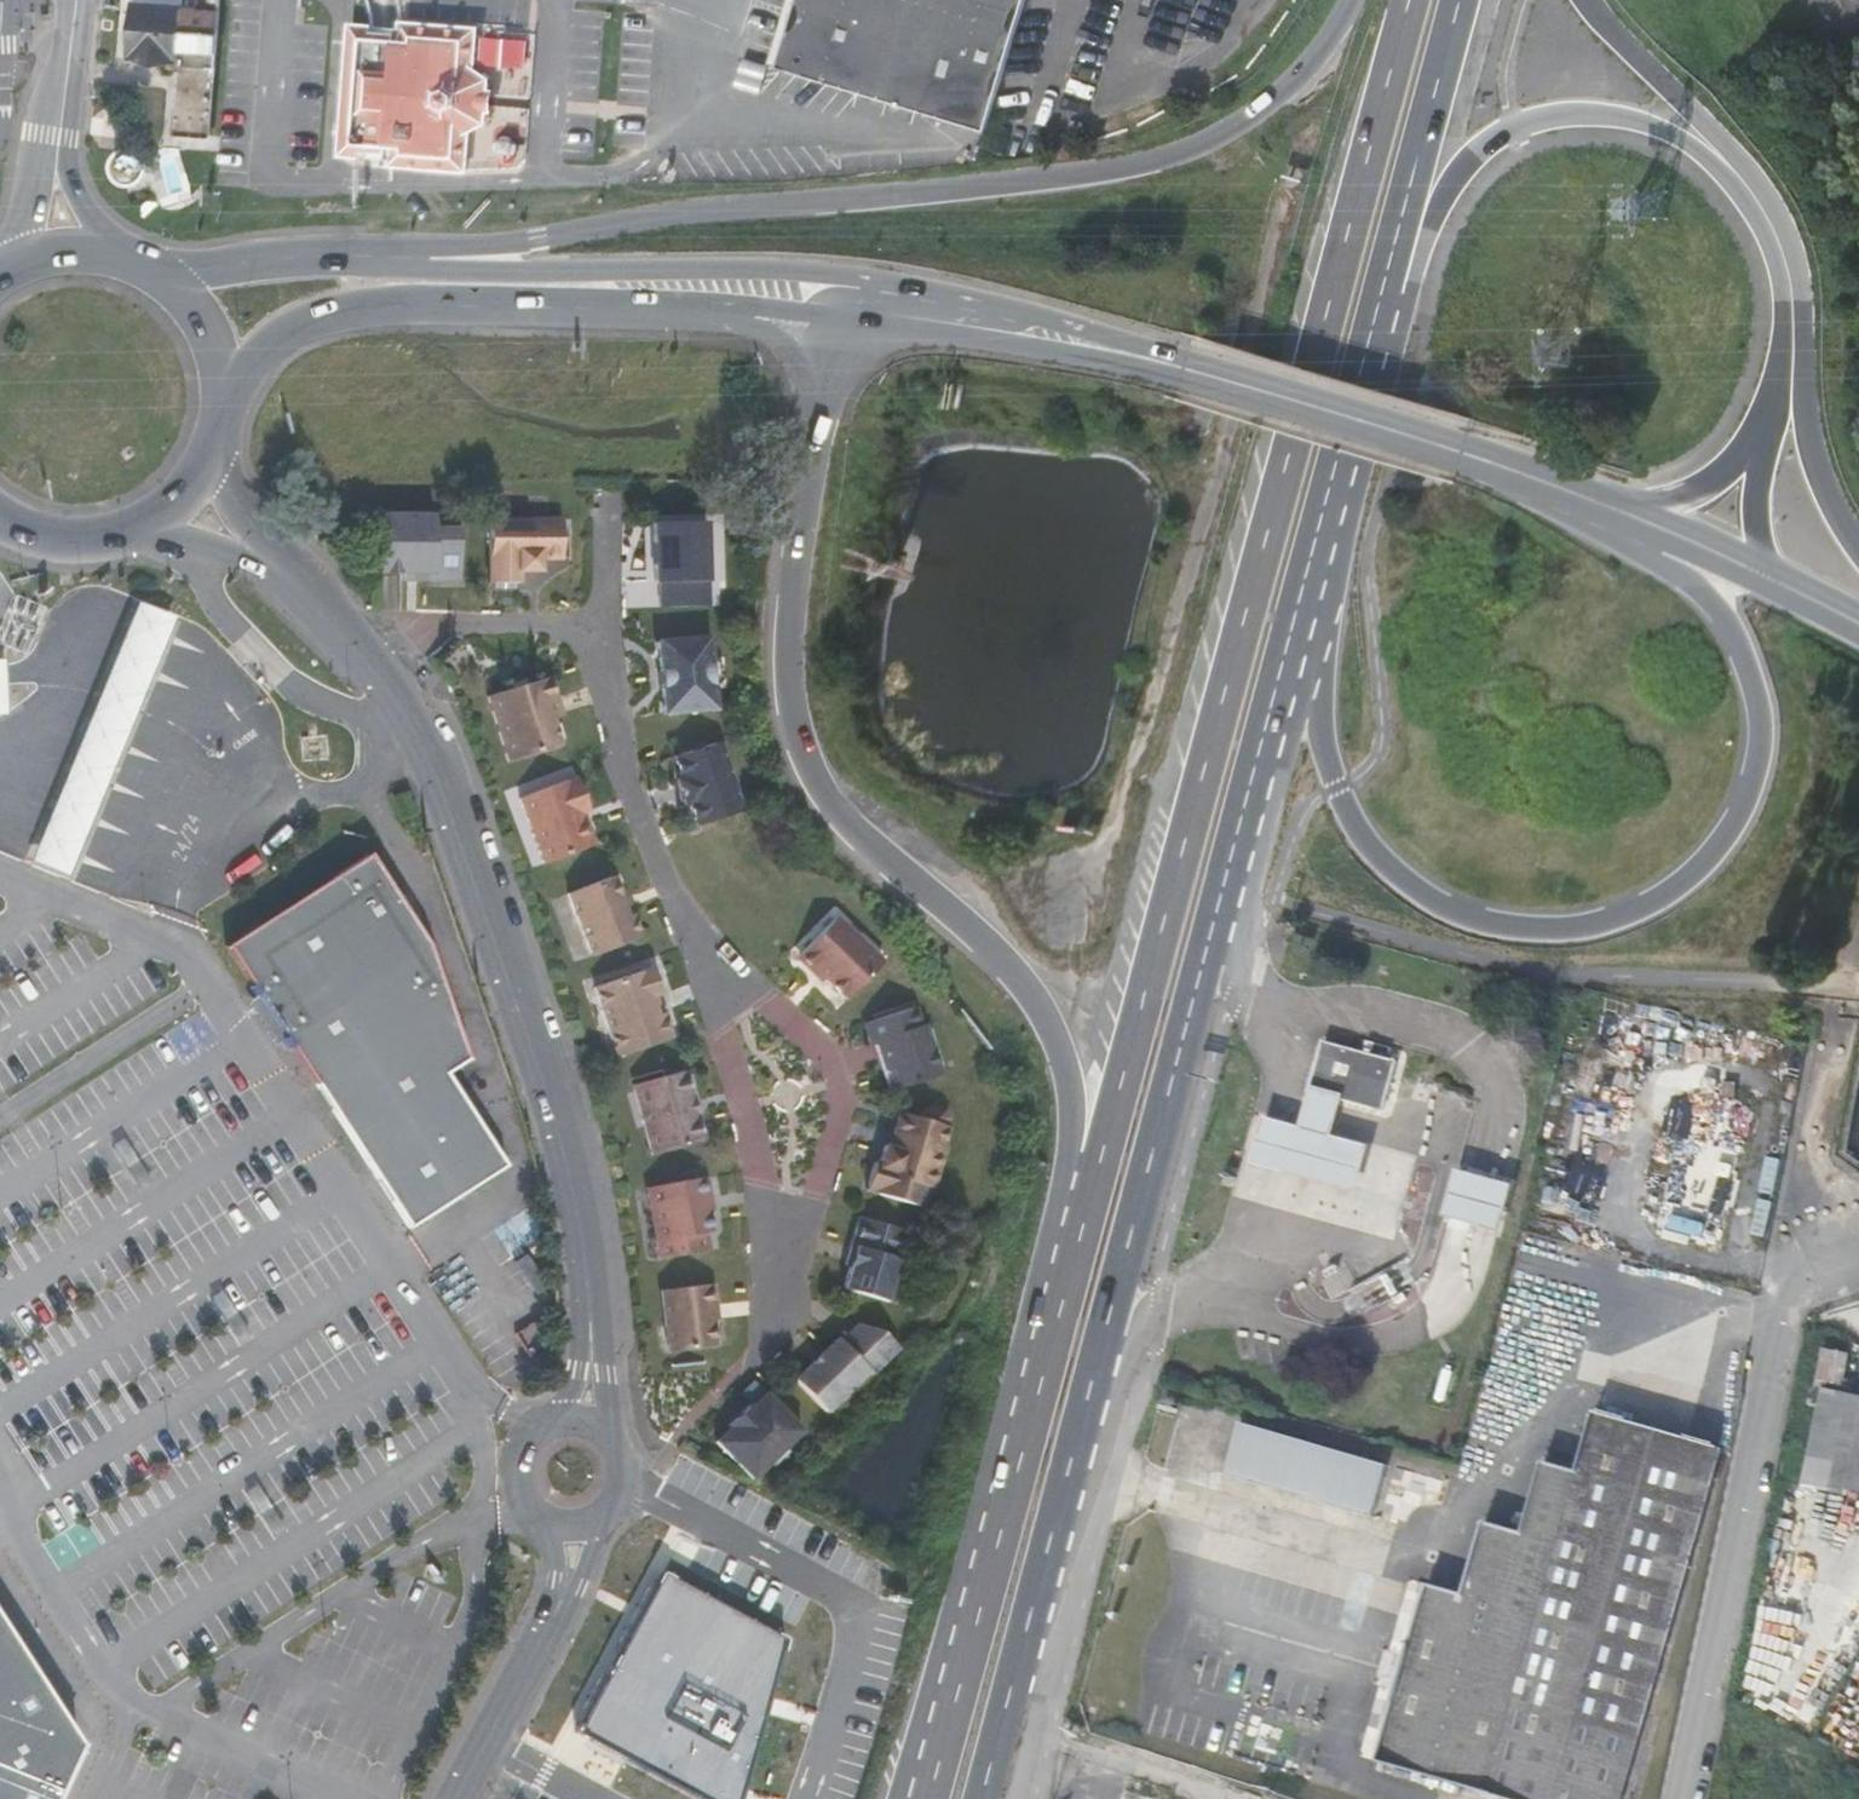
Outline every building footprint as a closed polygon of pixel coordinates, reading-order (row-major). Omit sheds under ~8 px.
[(210,141),(220,0),(129,0),(127,34),(179,38),(172,139),(210,141)] [(782,49),(776,69),(984,134),(1026,0),(798,0),(782,49)] [(474,72),(478,29),(398,24),(399,28),(349,25),(338,160),(373,161),(373,169),(468,176),(471,134),(486,127),(488,81),(474,72)] [(433,525),(433,514),(379,514),(379,571),(433,572),(433,576),(458,577),(459,525),(433,525)] [(562,559),(562,520),(489,519),(489,583),(519,583),(519,571),(540,571),(540,559),(562,559)] [(658,586),(658,607),(709,606),(709,585),(715,578),(715,566),(708,560),(707,539),(656,540),(657,561),(651,561),(651,586),(658,586)] [(117,647),(96,698),(135,712),(156,661),(174,614),(137,599),(117,647)] [(663,715),(715,711),(713,686),(714,686),(715,685),(716,685),(717,684),(717,683),(718,683),(719,682),(720,681),(720,680),(721,680),(721,679),(721,678),(721,677),(722,677),(722,676),(722,675),(722,674),(722,673),(722,672),(722,671),(721,670),(721,669),(721,668),(720,668),(720,667),(719,666),(718,665),(717,664),(716,664),(716,663),(715,663),(714,663),(714,662),(713,662),(712,662),(711,662),(709,637),(657,642),(663,715)] [(488,695),(509,761),(561,745),(553,718),(547,700),(557,697),(551,676),(488,695)] [(553,718),(563,715),(557,697),(547,700),(553,718)] [(135,712),(96,698),(76,748),(31,861),(68,876),(115,762),(135,712)] [(684,791),(688,803),(695,825),(741,811),(731,778),(726,779),(722,768),(726,761),(722,749),(715,745),(714,743),(673,756),(680,778),(684,791)] [(522,797),(547,862),(597,843),(585,812),(592,809),(579,775),(522,797)] [(688,803),(684,791),(680,778),(676,779),(684,805),(688,803)] [(408,808),(402,787),(390,791),(397,812),(408,808)] [(424,939),(363,848),(222,944),(410,1224),(507,1158),(445,1067),(464,1054),(424,939)] [(627,915),(620,898),(611,876),(568,893),(592,955),(641,936),(632,913),(627,915)] [(632,913),(626,896),(620,898),(627,915),(632,913)] [(825,976),(847,998),(883,961),(836,916),(800,953),(801,960),(808,967),(815,967),(825,976)] [(661,993),(652,967),(595,986),(618,1056),(672,1038),(663,1012),(657,1014),(651,996),(657,994),(661,993)] [(821,980),(825,976),(815,967),(808,967),(821,980)] [(663,1012),(657,994),(651,996),(657,1014),(663,1012)] [(1570,1014),(1573,1002),(1563,998),(1560,1012),(1570,1014)] [(924,1025),(920,1026),(914,1008),(863,1025),(876,1063),(881,1061),(892,1092),(942,1075),(924,1025)] [(1311,1092),(1343,1101),(1383,1111),(1397,1059),(1372,1052),(1376,1039),(1367,1036),(1361,1049),(1327,1038),(1311,1092)] [(1711,1248),(1750,1108),(1693,1092),(1699,1073),(1611,1048),(1596,1097),(1690,1125),(1659,1232),(1667,1233),(1664,1244),(1685,1249),(1689,1240),(1711,1248)] [(648,1156),(703,1141),(683,1070),(629,1086),(648,1156)] [(1333,1136),(1343,1101),(1311,1092),(1301,1126),(1265,1118),(1253,1166),(1359,1195),(1373,1148),(1333,1136)] [(879,1187),(877,1194),(917,1206),(923,1185),(927,1187),(945,1127),(944,1127),(946,1118),(942,1111),(932,1108),(924,1112),(922,1120),(899,1113),(888,1148),(883,1146),(878,1164),(873,1163),(866,1183),(879,1187)] [(1499,1232),(1512,1185),(1458,1170),(1444,1217),(1499,1232)] [(648,1187),(661,1259),(711,1250),(708,1232),(714,1231),(710,1212),(708,1200),(711,1195),(708,1176),(648,1187)] [(842,1287),(887,1301),(908,1231),(858,1216),(849,1245),(854,1247),(848,1267),(842,1287)] [(843,1265),(848,1267),(854,1247),(849,1245),(843,1265)] [(727,1345),(718,1276),(661,1283),(670,1352),(727,1345)] [(839,1340),(836,1337),(793,1378),(824,1410),(866,1369),(869,1372),(896,1346),(881,1330),(856,1323),(839,1340)] [(1842,1390),(1849,1355),(1825,1350),(1818,1385),(1842,1390)] [(1858,1493),(1858,1396),(1826,1389),(1805,1488),(1847,1497),(1848,1490),(1858,1493)] [(754,1481),(804,1433),(768,1395),(753,1410),(751,1408),(731,1427),(733,1429),(718,1444),(754,1481)] [(1718,1449),(1595,1414),(1579,1470),(1543,1462),(1523,1531),(1485,1521),(1466,1591),(1430,1583),(1381,1766),(1506,1798),(1623,1798),(1666,1640),(1718,1449)] [(1401,1527),(1416,1475),(1238,1422),(1223,1475),(1401,1527)] [(704,1798),(741,1798),(744,1785),(763,1712),(767,1694),(782,1639),(681,1582),(662,1572),(575,1731),(622,1756),(704,1798)] [(90,1734),(0,1598),(0,1798),(59,1798),(90,1734)]
